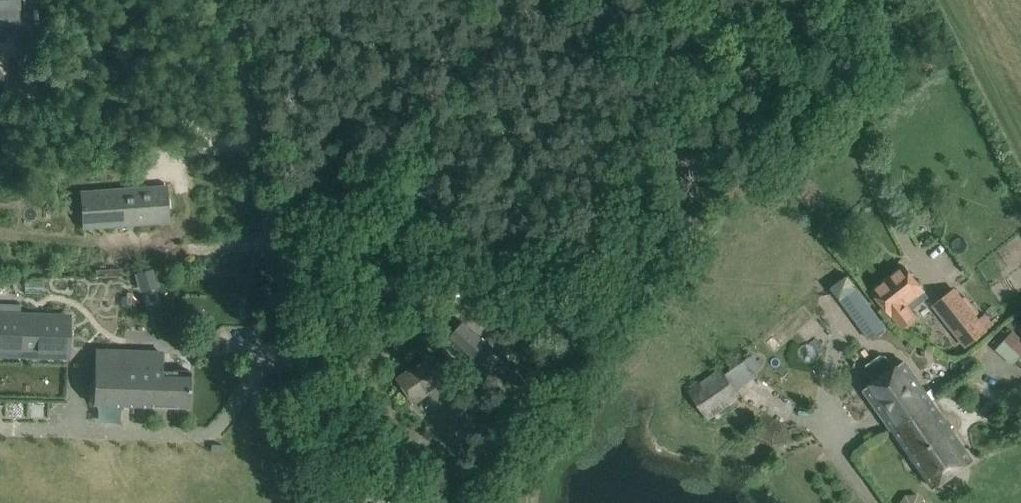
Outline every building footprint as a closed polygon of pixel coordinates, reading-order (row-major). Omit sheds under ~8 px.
[(6,30),(21,28),(19,5),(19,0),(0,0),(0,30),(6,30)] [(38,75),(35,56),(21,58),(23,77),(38,75)] [(167,186),(81,192),(83,228),(169,221),(167,186)] [(135,272),(140,289),(161,284),(156,266),(135,272)] [(923,291),(924,290),(904,266),(873,291),(892,315),(902,327),(916,317),(911,311),(928,297),(923,291)] [(847,275),(830,288),(839,300),(868,339),(888,323),(885,318),(881,321),(857,287),(856,287),(847,275)] [(150,309),(164,304),(158,285),(143,291),(150,309)] [(934,305),(966,347),(987,331),(986,330),(994,324),(985,314),(978,319),(954,289),(934,305)] [(0,311),(0,357),(71,360),(73,314),(0,311)] [(452,336),(482,363),(493,350),(463,324),(452,336)] [(1007,324),(990,341),(996,347),(1013,330),(1007,324)] [(1013,330),(995,349),(1013,366),(1017,362),(1020,366),(1020,338),(1013,330)] [(96,350),(93,404),(189,407),(191,371),(163,370),(163,353),(96,350)] [(397,378),(415,405),(452,379),(433,352),(397,378)] [(864,388),(893,429),(932,402),(904,361),(896,366),(887,356),(880,354),(866,364),(865,371),(873,382),(864,388)] [(689,389),(707,419),(741,398),(722,368),(689,389)] [(932,402),(893,429),(934,488),(973,460),(932,402)] [(901,498),(902,502),(926,502),(924,493),(901,498)]
